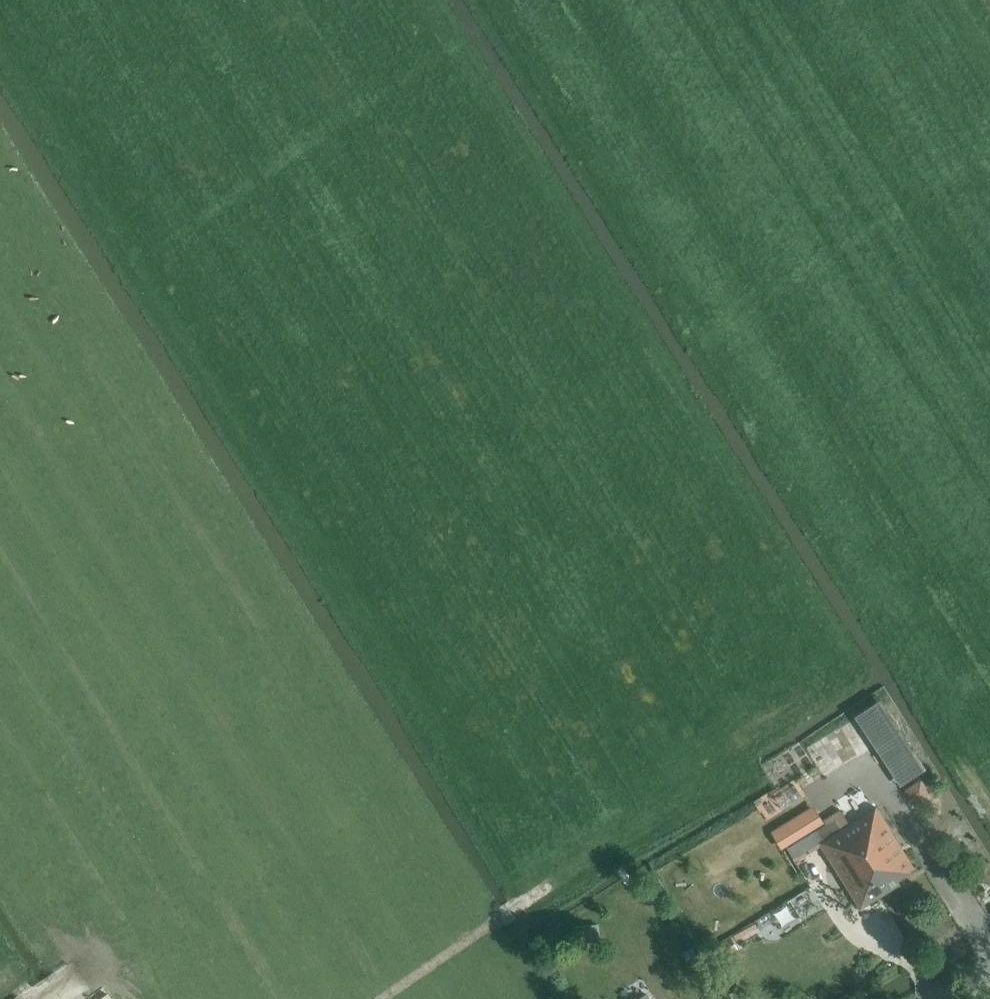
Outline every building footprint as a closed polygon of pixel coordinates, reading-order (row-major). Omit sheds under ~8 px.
[(826,739),(833,754),(846,748),(838,733),(826,739)] [(924,771),(930,781),(936,777),(930,767),(924,771)] [(819,842),(818,842),(859,909),(886,892),(899,884),(897,880),(915,869),(898,842),(876,807),(872,808),(847,824),(841,828),(819,842)] [(755,922),(746,927),(749,932),(758,928),(755,922)] [(599,940),(598,924),(573,927),(575,942),(599,940)] [(705,952),(711,961),(729,950),(723,941),(705,952)]
